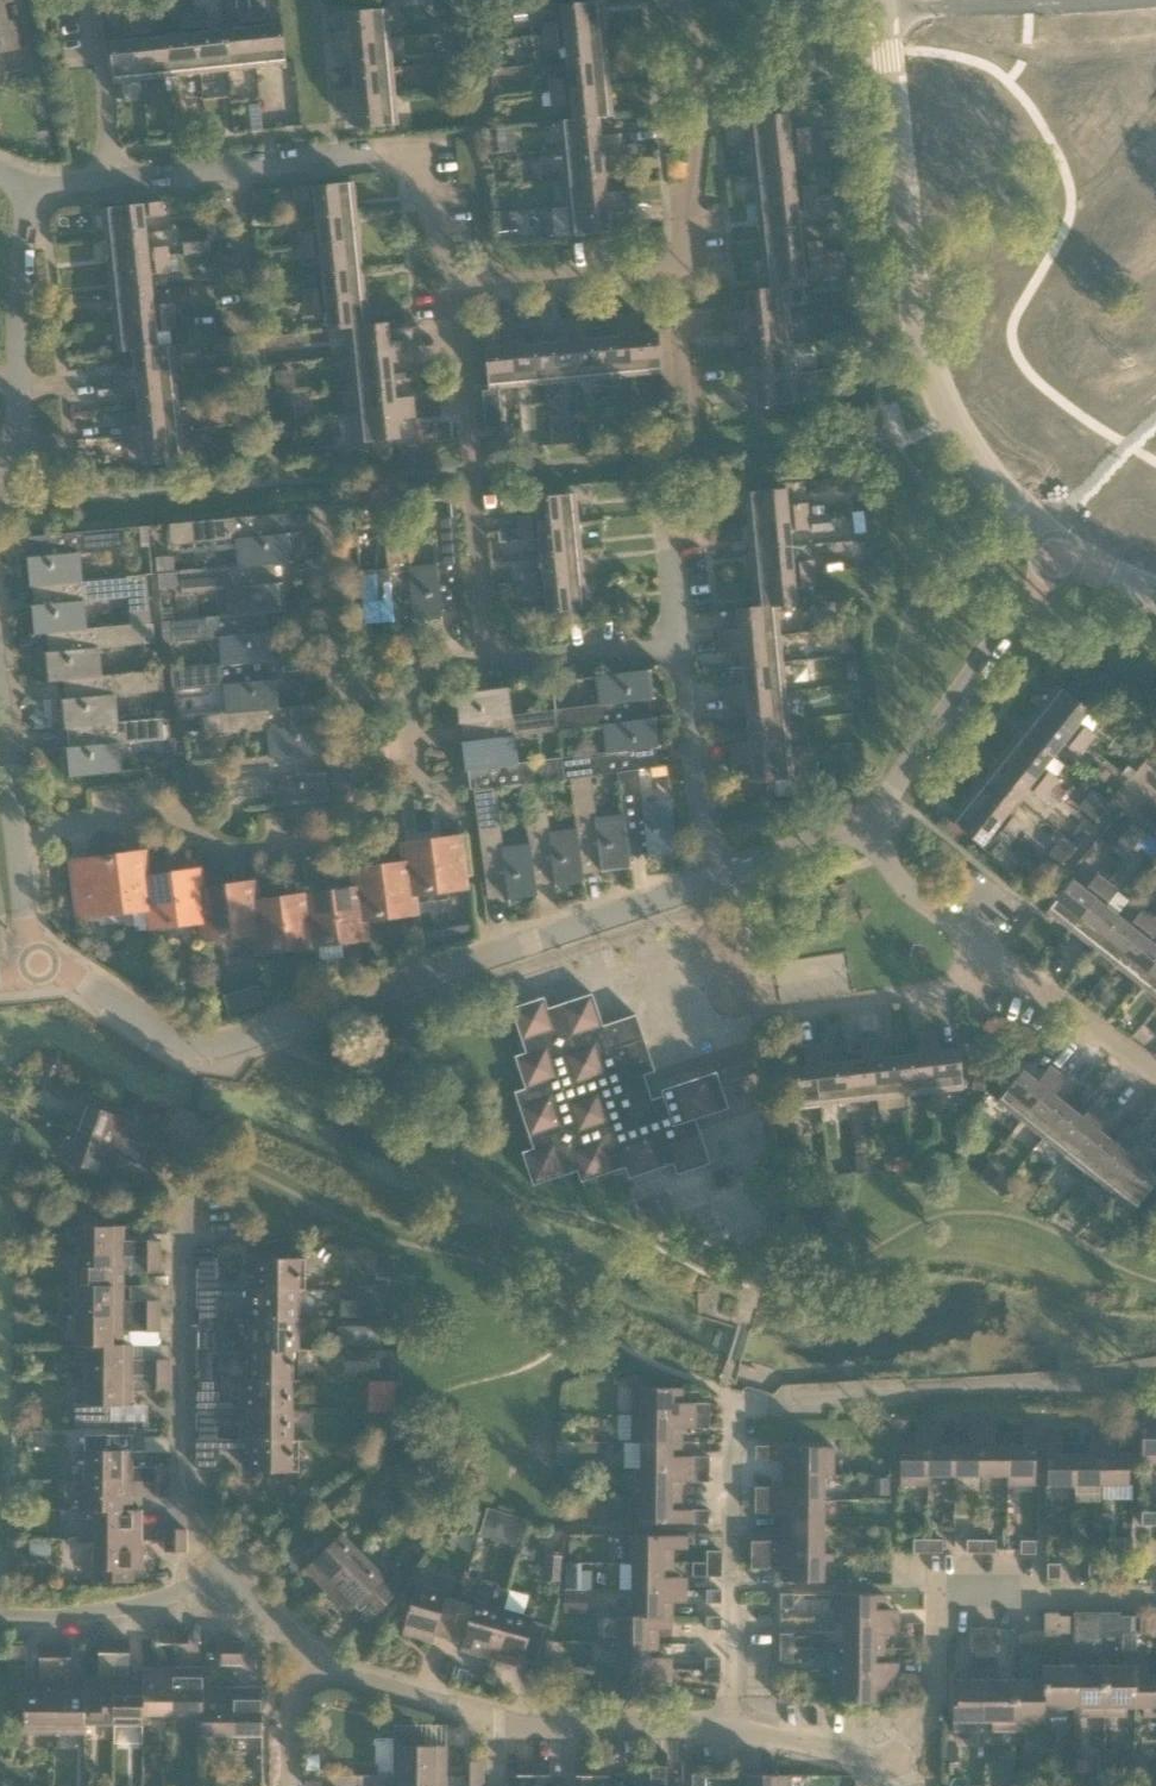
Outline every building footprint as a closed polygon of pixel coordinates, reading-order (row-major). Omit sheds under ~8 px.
[(13,0),(0,0),(0,51),(22,47),(17,18),(7,20),(4,2),(13,0)] [(184,11),(194,10),(193,0),(183,0),(184,11)] [(224,29),(228,68),(256,65),(250,6),(249,0),(236,0),(239,27),(224,29)] [(452,10),(451,0),(432,0),(432,11),(452,10)] [(604,28),(601,0),(587,0),(561,3),(563,19),(543,21),(544,34),(604,28)] [(134,1),(120,2),(122,16),(135,14),(134,1)] [(250,6),(256,65),(286,62),(282,23),(265,24),(263,5),(250,6)] [(330,42),(389,36),(386,7),(347,10),(349,30),(329,32),(330,42)] [(514,21),(528,20),(526,8),(513,10),(514,21)] [(193,12),(200,71),(228,68),(224,29),(208,30),(206,11),(193,12)] [(182,33),(167,35),(171,74),(200,71),(193,12),(180,14),(182,33)] [(143,77),(171,74),(167,35),(152,36),(149,17),(136,18),(143,77)] [(143,77),(136,18),(123,20),(125,39),(109,41),(113,81),(143,77)] [(565,45),(567,61),(606,57),(604,28),(544,34),(546,47),(565,45)] [(392,65),(389,36),(330,42),(331,52),(351,50),(352,68),(392,65)] [(538,92),(550,91),(609,85),(606,57),(567,61),(569,76),(549,78),(549,80),(537,81),(538,92)] [(335,99),(394,93),(392,65),(352,68),(354,87),(335,89),(335,99)] [(598,115),(598,116),(612,115),(609,85),(550,91),(538,92),(538,93),(541,92),(543,105),(571,102),(573,117),(573,118),(598,115)] [(394,93),(335,99),(336,109),(356,107),(358,127),(397,123),(394,93)] [(748,115),(751,145),(810,139),(809,125),(789,128),(787,111),(748,115)] [(600,134),(598,116),(598,115),(573,118),(573,117),(559,119),(562,148),(621,142),(620,132),(600,134)] [(810,139),(751,145),(754,173),(793,169),(792,154),(811,152),(810,139)] [(562,148),(565,177),(604,173),(602,154),(622,152),(621,142),(562,148)] [(639,153),(638,142),(622,144),(623,155),(639,153)] [(658,167),(657,156),(637,157),(638,168),(658,167)] [(754,173),(757,202),(816,195),(815,182),(795,184),(793,169),(754,173)] [(604,173),(565,177),(568,205),(626,199),(625,189),(606,191),(604,173)] [(315,199),(316,214),(356,210),(353,180),(294,186),(295,200),(315,199)] [(757,202),(760,230),(799,226),(798,210),(817,208),(816,195),(757,202)] [(628,209),(626,199),(568,205),(571,235),(610,231),(608,211),(628,209)] [(103,206),(106,236),(146,232),(144,216),(164,214),(162,200),(103,206)] [(300,244),(359,238),(356,210),(316,214),(318,229),(298,231),(298,233),(288,234),(289,246),(300,245),(300,244)] [(526,211),(508,212),(509,230),(528,229),(526,211)] [(760,230),(763,258),(822,252),(821,239),(801,241),(799,226),(760,230)] [(209,252),(207,228),(182,231),(184,254),(209,252)] [(106,236),(109,264),(168,258),(167,245),(147,247),(146,232),(106,236)] [(322,271),(362,267),(359,238),(300,244),(300,245),(301,257),(320,255),(322,271)] [(763,258),(766,287),(785,285),(785,286),(805,284),(804,267),(823,265),(822,252),(763,258)] [(168,258),(109,264),(112,293),(152,289),(150,273),(170,271),(168,258)] [(304,288),(305,301),(364,295),(362,267),(322,271),(324,286),(304,288)] [(766,287),(746,289),(748,308),(720,311),(721,321),(729,320),(788,314),(785,286),(785,285),(766,287)] [(152,289),(112,293),(115,321),(174,315),(173,302),(153,304),(152,289)] [(328,329),(348,327),(348,326),(367,324),(367,323),(364,295),(305,301),(307,314),(326,312),(328,329)] [(194,332),(191,313),(180,315),(182,334),(194,332)] [(636,313),(626,314),(632,373),(661,371),(657,331),(638,333),(636,313)] [(632,373),(626,314),(616,315),(618,335),(599,337),(603,376),(632,373)] [(750,328),(752,347),(791,342),(788,314),(729,320),(730,330),(750,328)] [(158,345),(172,343),(170,328),(175,328),(174,315),(115,321),(118,351),(132,349),(132,348),(158,346),(158,345)] [(407,329),(406,319),(388,321),(389,329),(399,327),(400,330),(407,329)] [(575,379),(603,376),(599,337),(581,338),(579,319),(569,320),(575,379)] [(543,342),(546,382),(575,379),(569,320),(559,321),(561,340),(543,342)] [(351,354),(410,349),(409,338),(389,340),(387,321),(367,323),(367,324),(348,326),(348,327),(351,354)] [(512,325),(518,384),(546,382),(543,342),(525,344),(523,324),(512,325)] [(518,384),(512,325),(502,326),(504,346),(485,347),(488,387),(482,388),(485,426),(502,424),(498,386),(518,384)] [(734,367),(735,377),(794,371),(791,342),(752,347),(754,365),(734,367)] [(175,373),(172,343),(158,345),(158,346),(132,348),(132,349),(134,367),(115,369),(116,379),(175,373)] [(286,358),(284,347),(271,349),(272,360),(286,358)] [(410,349),(351,354),(354,383),(393,379),(391,361),(411,359),(410,349)] [(296,387),(294,368),(274,370),(276,389),(296,387)] [(794,371),(735,377),(736,387),(756,385),(758,405),(798,400),(794,371)] [(138,406),(178,402),(175,373),(116,379),(117,389),(136,387),(138,406)] [(354,383),(357,411),(416,405),(415,395),(395,397),(393,379),(354,383)] [(113,394),(111,381),(97,383),(99,396),(113,394)] [(293,418),(291,396),(278,397),(279,418),(293,418)] [(121,426),(122,436),(181,430),(178,402),(138,406),(140,424),(121,426)] [(416,405),(357,411),(360,441),(399,437),(397,418),(417,416),(416,405)] [(181,430),(122,436),(123,446),(142,444),(144,464),(184,459),(181,430)] [(510,448),(523,447),(522,435),(509,436),(510,448)] [(246,453),(245,440),(228,442),(229,455),(246,453)] [(55,478),(54,466),(35,468),(36,480),(55,478)] [(748,520),(807,514),(806,501),(787,503),(785,486),(746,490),(748,520)] [(500,493),(501,498),(501,506),(518,505),(517,491),(500,493)] [(518,528),(578,522),(574,491),(535,495),(536,512),(517,514),(518,528)] [(495,493),(484,494),(485,503),(495,502),(495,493)] [(402,501),(353,505),(355,528),(383,525),(387,572),(360,575),(365,628),(366,627),(366,624),(365,618),(392,616),(392,622),(393,625),(394,625),(393,617),(392,603),(398,603),(400,616),(412,615),(410,593),(408,570),(409,570),(402,501)] [(813,514),(825,513),(824,504),(812,505),(813,514)] [(182,522),(169,523),(171,544),(240,538),(243,564),(243,566),(261,564),(275,563),(295,561),(295,560),(292,560),(285,561),(283,534),(290,534),(293,533),(292,532),(284,533),(282,514),(283,514),(283,512),(272,513),(182,522)] [(825,513),(813,514),(811,514),(812,531),(831,530),(830,513),(825,513)] [(809,527),(807,514),(748,520),(751,548),(791,544),(789,529),(809,527)] [(409,570),(408,570),(410,593),(412,615),(413,623),(414,623),(414,620),(413,614),(440,611),(440,617),(441,621),(442,620),(441,613),(439,586),(445,585),(447,590),(448,612),(461,611),(452,515),(430,517),(435,568),(409,570)] [(539,538),(541,553),(580,549),(578,522),(518,528),(520,540),(539,538)] [(150,545),(148,525),(139,526),(141,546),(150,545)] [(77,580),(77,579),(74,553),(112,549),(125,548),(123,526),(50,533),(52,554),(30,555),(23,556),(26,585),(42,583),(54,582),(77,580)] [(508,529),(498,530),(499,541),(509,540),(508,529)] [(792,560),(791,544),(751,548),(754,577),(813,571),(812,558),(792,560)] [(524,584),(583,578),(580,549),(541,553),(542,569),(523,571),(524,584)] [(174,569),(173,555),(156,557),(157,571),(174,569)] [(841,555),(825,556),(827,571),(842,570),(841,555)] [(243,564),(179,570),(181,592),(232,587),(234,613),(235,615),(244,614),(250,614),(266,612),(287,610),(287,609),(284,609),(277,610),(275,583),(281,583),(284,583),(284,581),(276,582),(263,583),(261,564),(243,566),(243,564)] [(178,571),(158,573),(159,586),(179,584),(178,571)] [(776,604),(796,602),(795,586),(814,584),(813,571),(754,577),(757,605),(776,604)] [(127,574),(77,579),(77,580),(54,582),(42,583),(44,602),(34,603),(28,604),(31,633),(57,631),(69,630),(69,629),(81,628),(81,627),(87,626),(85,599),(113,596),(129,595),(131,622),(132,623),(142,622),(142,623),(151,622),(146,573),(127,574)] [(586,607),(583,578),(524,584),(525,597),(545,595),(547,611),(586,607)] [(779,633),(776,604),(757,605),(737,607),(738,626),(719,628),(720,638),(779,633)] [(234,613),(171,619),(173,641),(224,636),(226,663),(249,661),(249,662),(271,660),(278,660),(278,658),(275,658),(269,659),(266,633),(273,632),(276,632),(276,630),(268,631),(241,633),(241,628),(245,626),(244,614),(235,615),(234,613)] [(152,642),(151,622),(142,623),(142,622),(132,623),(131,622),(87,626),(81,627),(81,628),(69,629),(69,630),(57,631),(59,649),(42,651),(45,680),(85,677),(85,676),(95,675),(93,648),(110,646),(128,645),(143,643),(152,642)] [(742,665),(782,661),(779,633),(720,638),(721,649),(740,647),(742,665)] [(226,663),(176,667),(178,689),(228,684),(231,711),(273,707),(271,681),(277,680),(280,680),(280,678),(273,679),(270,679),(269,673),(272,673),(271,660),(249,662),(249,661),(226,663)] [(784,689),(782,661),(742,665),(744,683),(724,685),(725,695),(784,689)] [(61,727),(89,724),(112,722),(112,721),(109,695),(160,690),(158,668),(95,675),(85,676),(85,677),(87,695),(58,698),(61,727)] [(605,702),(555,709),(558,730),(608,724),(608,723),(636,719),(638,719),(637,707),(628,708),(624,708),(623,702),(650,698),(657,697),(657,696),(654,696),(647,697),(644,671),(650,670),(654,670),(653,668),(601,675),(605,702)] [(1040,707),(1086,744),(1094,733),(1079,721),(1089,708),(1058,683),(1040,707)] [(460,693),(450,694),(450,695),(454,695),(460,694),(463,720),(457,721),(454,722),(454,723),(462,722),(484,719),(486,738),(486,739),(508,736),(509,737),(558,730),(555,709),(506,715),(502,687),(460,693)] [(746,703),(748,722),(787,718),(784,689),(725,695),(726,705),(746,703)] [(220,713),(201,715),(202,730),(203,731),(203,735),(222,734),(272,729),(275,755),(275,756),(303,753),(303,754),(320,753),(327,752),(327,750),(324,751),(318,751),(315,725),(321,724),(325,724),(324,723),(317,723),(300,725),(299,705),(280,706),(273,707),(231,711),(220,712),(220,713)] [(1040,707),(1022,729),(1053,754),(1063,742),(1078,754),(1086,744),(1040,707)] [(162,716),(112,721),(112,722),(89,724),(67,727),(70,745),(63,746),(66,775),(116,771),(114,743),(138,740),(164,738),(162,716)] [(611,750),(562,756),(564,776),(569,776),(590,773),(617,770),(637,767),(638,769),(639,769),(666,765),(666,764),(658,765),(644,766),(643,755),(634,757),(634,756),(629,755),(629,749),(634,749),(656,746),(663,745),(663,744),(660,744),(653,745),(650,719),(656,718),(659,717),(659,716),(652,717),(638,719),(636,719),(608,723),(608,724),(611,750)] [(731,752),(790,746),(787,718),(748,722),(749,740),(730,742),(731,752)] [(1004,751),(1051,788),(1059,778),(1043,766),(1053,754),(1022,729),(1004,751)] [(464,741),(456,742),(456,743),(460,743),(466,742),(469,768),(463,769),(460,769),(460,771),(468,770),(487,768),(488,774),(477,777),(479,788),(495,785),(521,782),(543,779),(564,776),(562,756),(512,763),(509,737),(508,736),(486,739),(486,738),(464,741)] [(793,776),(790,746),(731,752),(732,762),(751,760),(753,779),(765,778),(793,776)] [(1049,790),(1051,788),(1004,751),(986,774),(1017,798),(1027,786),(1049,804),(1056,796),(1049,790)] [(275,755),(189,763),(191,791),(210,789),(209,783),(277,777),(280,805),(325,801),(332,800),(331,798),(328,799),(322,799),(320,773),(326,772),(329,772),(329,770),(321,771),(305,773),(303,754),(303,753),(275,756),(275,755)] [(637,767),(617,770),(623,817),(625,831),(626,831),(628,842),(639,841),(638,830),(638,825),(644,825),(648,851),(649,859),(650,859),(650,855),(649,849),(675,846),(676,852),(676,856),(678,855),(670,798),(669,798),(670,803),(643,807),(643,802),(642,802),(638,769),(637,767)] [(164,781),(163,769),(145,771),(147,783),(164,781)] [(590,773),(569,776),(576,832),(577,832),(579,846),(580,846),(583,873),(594,872),(595,867),(601,866),(601,871),(602,873),(603,873),(603,870),(602,864),(628,861),(629,867),(630,870),(631,870),(629,853),(628,842),(626,831),(625,831),(623,817),(596,821),(590,773)] [(969,796),(1015,833),(1023,823),(1008,811),(1017,798),(986,774),(969,796)] [(793,776),(765,778),(767,796),(801,793),(799,775),(793,776)] [(543,779),(521,782),(529,847),(530,847),(532,861),(533,861),(535,880),(546,879),(546,873),(553,872),(554,881),(555,888),(557,888),(556,885),(556,879),(582,875),(583,882),(583,885),(584,885),(583,873),(580,846),(579,846),(577,832),(576,832),(550,835),(543,779)] [(479,788),(473,788),(487,895),(499,894),(499,888),(507,887),(508,896),(509,903),(510,903),(510,900),(509,893),(535,890),(536,896),(536,900),(538,900),(536,883),(535,880),(533,861),(532,861),(530,847),(529,847),(503,850),(495,785),(479,788)] [(247,807),(246,795),(229,797),(230,808),(247,807)] [(1007,843),(1015,833),(969,796),(950,819),(981,844),(992,831),(1007,843)] [(1142,832),(1118,813),(1100,835),(1125,854),(1142,832)] [(406,841),(404,841),(407,860),(409,882),(410,890),(412,889),(426,888),(426,889),(431,888),(431,887),(445,885),(446,891),(464,888),(460,856),(460,852),(458,834),(456,834),(440,836),(439,836),(440,842),(406,846),(406,841)] [(1074,846),(1061,837),(1049,852),(1061,862),(1074,846)] [(91,856),(73,858),(80,918),(99,916),(98,910),(131,906),(132,911),(144,910),(149,909),(151,909),(147,879),(143,849),(142,849),(126,851),(124,852),(125,857),(112,859),(112,858),(106,858),(107,859),(92,861),(91,856)] [(356,866),(355,866),(357,885),(360,907),(361,915),(362,915),(377,913),(377,914),(382,913),(396,911),(396,916),(415,914),(412,889),(410,890),(409,882),(407,860),(391,862),(389,862),(390,867),(357,872),(356,866)] [(180,875),(147,879),(151,909),(149,909),(151,928),(152,928),(153,928),(152,922),(167,921),(167,922),(172,921),(172,920),(176,920),(186,918),(186,924),(188,924),(198,922),(203,922),(205,921),(201,891),(198,867),(196,867),(181,869),(179,869),(180,875)] [(1047,910),(1070,928),(1107,881),(1096,873),(1084,888),(1071,878),(1047,910)] [(1107,881),(1070,928),(1092,946),(1117,914),(1105,905),(1123,882),(1113,874),(1107,881)] [(234,887),(201,891),(205,921),(203,922),(205,935),(206,940),(207,940),(207,935),(220,933),(221,933),(221,934),(226,933),(226,932),(240,931),(241,936),(253,935),(258,934),(259,934),(255,904),(252,879),(251,880),(235,882),(234,882),(234,887)] [(851,899),(846,880),(819,889),(824,907),(851,899)] [(306,892),(305,892),(308,914),(312,946),(313,946),(313,941),(327,939),(327,940),(332,939),(332,938),(346,936),(347,942),(365,939),(362,915),(361,915),(360,907),(357,885),(341,887),(340,887),(340,893),(307,897),(306,892)] [(289,899),(255,904),(259,934),(258,934),(260,953),(261,953),(261,947),(275,945),(275,946),(280,946),(280,945),(294,943),(295,948),(312,946),(308,914),(305,892),(289,894),(288,894),(289,899)] [(1153,917),(1155,914),(1155,897),(1153,895),(1141,908),(1129,924),(1117,914),(1092,946),(1115,963),(1152,916),(1153,917)] [(1115,963),(1137,981),(1155,957),(1155,945),(1150,940),(1155,932),(1155,920),(1153,917),(1152,916),(1115,963)] [(1137,981),(1155,996),(1155,957),(1137,981)] [(602,1025),(592,992),(547,1006),(544,995),(510,1006),(525,1051),(514,1054),(525,1087),(514,1091),(533,1147),(521,1150),(533,1183),(577,1169),(580,1180),(625,1165),(628,1176),(673,1162),(676,1173),(710,1161),(695,1117),(728,1106),(716,1070),(660,1088),(662,1094),(651,1097),(643,1073),(654,1069),(636,1014),(602,1025)] [(937,1030),(926,1031),(933,1090),(963,1087),(958,1047),(939,1049),(937,1030)] [(918,1052),(900,1054),(905,1093),(933,1090),(926,1031),(916,1032),(918,1052)] [(905,1093),(900,1054),(882,1056),(880,1036),(870,1038),(876,1097),(905,1093)] [(862,1058),(843,1060),(848,1100),(876,1097),(870,1038),(859,1039),(862,1058)] [(813,1044),(820,1103),(848,1100),(843,1060),(825,1062),(823,1043),(813,1044)] [(790,1106),(820,1103),(813,1044),(803,1045),(805,1065),(786,1067),(790,1106)] [(43,1061),(46,1069),(53,1072),(62,1068),(57,1055),(43,1061)] [(726,1082),(759,1071),(755,1057),(721,1069),(726,1082)] [(1020,1118),(1043,1136),(1068,1105),(1053,1093),(1071,1070),(1063,1064),(1058,1071),(1020,1118)] [(1020,1118),(1058,1071),(1049,1065),(1037,1080),(1022,1068),(997,1099),(1020,1118)] [(1003,1085),(993,1078),(984,1090),(993,1097),(1003,1085)] [(1065,1154),(1102,1107),(1109,1098),(1101,1092),(1082,1116),(1068,1105),(1043,1136),(1065,1154)] [(77,1132),(165,1161),(168,1151),(148,1144),(148,1145),(126,1137),(132,1118),(87,1103),(77,1132)] [(1102,1107),(1065,1154),(1088,1171),(1112,1140),(1098,1129),(1110,1113),(1102,1107)] [(161,1171),(165,1161),(77,1132),(68,1160),(113,1175),(120,1156),(142,1164),(161,1171)] [(1112,1140),(1088,1171),(1110,1189),(1147,1143),(1139,1136),(1127,1152),(1112,1140)] [(1110,1189),(1133,1208),(1155,1179),(1155,1175),(1143,1164),(1155,1149),(1147,1143),(1110,1189)] [(871,1164),(869,1146),(854,1148),(857,1166),(871,1164)] [(912,1159),(912,1149),(893,1150),(893,1160),(912,1159)] [(731,1182),(726,1165),(711,1170),(717,1187),(731,1182)] [(71,1255),(160,1255),(160,1240),(123,1240),(124,1225),(76,1225),(75,1254),(71,1254),(71,1255)] [(160,1255),(71,1255),(70,1284),(122,1284),(122,1270),(147,1270),(160,1271),(160,1255)] [(199,1257),(199,1267),(217,1267),(217,1256),(203,1256),(199,1256),(199,1257)] [(241,1279),(241,1286),(241,1287),(298,1287),(298,1288),(305,1288),(305,1257),(253,1256),(253,1275),(241,1275),(241,1279)] [(122,1284),(70,1284),(70,1285),(75,1285),(75,1314),(160,1314),(160,1299),(146,1299),(122,1299),(122,1284)] [(298,1318),(298,1288),(298,1287),(241,1287),(235,1287),(235,1296),(235,1300),(246,1300),(246,1317),(248,1317),(298,1318)] [(375,1300),(341,1299),(341,1316),(375,1317),(375,1300)] [(199,1307),(199,1317),(214,1318),(217,1317),(217,1307),(199,1307)] [(160,1314),(75,1314),(75,1343),(133,1343),(133,1342),(122,1342),(123,1328),(146,1329),(160,1330),(160,1314)] [(199,1317),(199,1328),(217,1328),(217,1317),(214,1318),(199,1317)] [(298,1347),(297,1319),(298,1318),(235,1318),(235,1348),(298,1348),(298,1347)] [(368,1325),(368,1320),(344,1320),(344,1325),(337,1325),(338,1343),(376,1344),(376,1326),(368,1325)] [(133,1357),(133,1343),(75,1343),(75,1344),(85,1344),(84,1373),(169,1373),(169,1358),(133,1357)] [(246,1377),(247,1377),(247,1378),(292,1378),(292,1379),(299,1379),(299,1378),(299,1348),(299,1347),(298,1347),(298,1348),(235,1348),(235,1357),(235,1360),(246,1361),(246,1377)] [(344,1360),(368,1360),(368,1349),(344,1349),(344,1360)] [(198,1367),(198,1378),(217,1378),(217,1367),(198,1367)] [(169,1373),(84,1373),(84,1403),(75,1403),(74,1420),(110,1420),(110,1403),(132,1403),(132,1388),(156,1388),(156,1389),(169,1389),(169,1373)] [(198,1378),(198,1389),(216,1388),(217,1378),(198,1378)] [(229,1408),(292,1408),(292,1379),(292,1378),(247,1378),(246,1378),(240,1378),(240,1396),(229,1396),(229,1400),(229,1408)] [(631,1386),(631,1412),(642,1413),(696,1413),(696,1407),(688,1407),(689,1401),(681,1401),(682,1386),(642,1386),(631,1386)] [(1155,1412),(1155,1398),(1141,1398),(1141,1462),(1155,1462),(1155,1412)] [(239,1435),(239,1438),(239,1439),(292,1439),(292,1438),(292,1408),(229,1408),(228,1422),(239,1422),(239,1435)] [(389,1412),(364,1410),(363,1423),(388,1424),(389,1412)] [(631,1413),(631,1441),(640,1441),(642,1441),(681,1441),(681,1440),(681,1426),(688,1426),(688,1420),(696,1420),(696,1413),(642,1413),(631,1412),(631,1413)] [(928,1483),(928,1473),(927,1473),(927,1419),(915,1419),(915,1433),(900,1433),(899,1483),(928,1483)] [(927,1473),(928,1473),(954,1473),(954,1433),(940,1433),(940,1419),(927,1419),(927,1473)] [(968,1433),(954,1433),(954,1473),(981,1473),(981,1419),(968,1419),(968,1433)] [(981,1473),(1006,1473),(1008,1473),(1008,1433),(994,1433),(994,1419),(981,1419),(981,1473)] [(1008,1473),(1006,1473),(1006,1483),(1035,1483),(1035,1419),(1022,1419),(1022,1433),(1008,1433),(1008,1473)] [(198,1428),(198,1438),(215,1438),(217,1438),(217,1437),(216,1428),(198,1428)] [(1074,1483),(1075,1442),(1061,1442),(1061,1428),(1047,1428),(1047,1483),(1074,1483)] [(1088,1442),(1075,1442),(1074,1483),(1101,1483),(1101,1428),(1088,1428),(1088,1442)] [(1114,1428),(1101,1428),(1101,1483),(1128,1483),(1129,1443),(1114,1442),(1114,1428)] [(78,1479),(168,1479),(168,1464),(155,1464),(131,1464),(132,1434),(103,1434),(103,1449),(84,1449),(83,1478),(78,1478),(78,1479)] [(234,1438),(234,1447),(234,1451),(246,1451),(246,1469),(298,1469),(298,1439),(298,1438),(292,1438),(292,1439),(239,1439),(234,1438)] [(640,1441),(640,1466),(696,1467),(696,1461),(688,1461),(688,1455),(688,1454),(681,1454),(681,1441),(642,1441),(640,1441)] [(824,1445),(770,1444),(771,1451),(779,1451),(779,1457),(779,1458),(786,1458),(786,1472),(786,1473),(824,1473),(833,1473),(833,1445),(824,1445)] [(198,1459),(198,1469),(215,1469),(215,1459),(198,1459)] [(640,1466),(639,1493),(680,1494),(681,1480),(688,1480),(688,1473),(696,1473),(696,1467),(640,1466)] [(770,1491),(769,1498),(823,1499),(824,1473),(786,1473),(786,1486),(779,1485),(779,1486),(779,1491),(770,1491)] [(877,1476),(877,1494),(889,1494),(889,1476),(877,1476)] [(168,1479),(78,1479),(78,1508),(141,1509),(141,1508),(131,1508),(131,1494),(155,1494),(155,1495),(168,1495),(168,1479)] [(630,1493),(630,1521),(639,1521),(694,1521),(694,1514),(687,1514),(687,1508),(680,1508),(680,1494),(639,1493),(630,1493)] [(251,1506),(239,1498),(232,1508),(244,1516),(251,1506)] [(823,1499),(769,1498),(769,1504),(775,1504),(775,1511),(782,1511),(782,1525),(823,1526),(823,1499)] [(484,1510),(473,1507),(468,1525),(479,1528),(484,1510)] [(141,1509),(78,1508),(78,1509),(93,1509),(93,1538),(141,1538),(141,1509)] [(504,1514),(489,1509),(487,1519),(501,1524),(504,1514)] [(1155,1511),(1141,1511),(1140,1524),(1155,1524),(1155,1511)] [(325,1590),(362,1553),(341,1531),(338,1534),(328,1524),(298,1552),(309,1563),(303,1568),(325,1590)] [(751,1553),(768,1553),(822,1554),(822,1552),(823,1526),(782,1525),(782,1539),(775,1539),(775,1546),(768,1547),(769,1539),(751,1539),(751,1553)] [(164,1528),(164,1538),(185,1539),(185,1528),(164,1528)] [(622,1534),(622,1562),(631,1562),(672,1563),(672,1562),(672,1548),(678,1548),(678,1541),(686,1541),(686,1535),(632,1534),(622,1534)] [(913,1550),(927,1550),(927,1537),(913,1537),(913,1550)] [(927,1537),(927,1550),(941,1550),(941,1538),(927,1537)] [(141,1538),(93,1538),(93,1568),(93,1580),(132,1580),(132,1568),(140,1568),(141,1538)] [(185,1539),(164,1538),(164,1549),(185,1549),(185,1539)] [(980,1551),(981,1538),(966,1538),(966,1551),(980,1551)] [(981,1538),(980,1551),(995,1551),(995,1538),(981,1538)] [(1035,1539),(1020,1539),(1020,1551),(1035,1551),(1035,1539)] [(706,1562),(721,1562),(721,1549),(707,1549),(706,1562)] [(768,1565),(768,1559),(775,1559),(775,1565),(781,1565),(781,1579),(822,1580),(832,1580),(832,1552),(822,1552),(822,1554),(768,1553),(751,1553),(751,1566),(768,1566),(768,1565)] [(384,1575),(362,1553),(325,1590),(346,1612),(352,1607),(362,1617),(391,1589),(380,1578),(384,1575)] [(562,1555),(546,1553),(543,1578),(560,1579),(562,1555)] [(890,1568),(890,1553),(877,1553),(877,1568),(890,1568)] [(721,1562),(706,1562),(692,1561),(692,1574),(721,1574),(721,1562)] [(580,1588),(580,1569),(580,1562),(565,1562),(565,1588),(580,1588)] [(631,1562),(631,1588),(685,1589),(685,1583),(677,1582),(678,1576),(671,1576),(672,1563),(631,1562)] [(1060,1562),(1047,1562),(1047,1576),(1060,1576),(1060,1562)] [(1101,1562),(1088,1562),(1088,1577),(1101,1577),(1101,1562)] [(1128,1562),(1116,1562),(1116,1577),(1128,1577),(1128,1562)] [(433,1633),(447,1637),(458,1599),(444,1595),(445,1591),(415,1582),(401,1632),(431,1640),(433,1633)] [(631,1588),(630,1614),(671,1615),(671,1601),(678,1602),(678,1596),(685,1596),(685,1589),(631,1588)] [(721,1588),(706,1588),(706,1601),(720,1601),(721,1588)] [(587,1592),(564,1591),(564,1612),(586,1612),(587,1592)] [(792,1592),(780,1592),(780,1606),(792,1606),(792,1592)] [(833,1620),(843,1620),(897,1620),(898,1607),(884,1607),(884,1592),(834,1592),(833,1620)] [(472,1603),(458,1599),(447,1637),(461,1641),(459,1648),(489,1657),(503,1607),(473,1599),(472,1603)] [(533,1615),(503,1607),(489,1657),(518,1665),(520,1658),(534,1662),(546,1624),(531,1620),(533,1615)] [(1073,1610),(1073,1649),(1074,1649),(1087,1649),(1100,1649),(1100,1610),(1073,1610)] [(616,1614),(616,1642),(657,1642),(657,1628),(664,1628),(663,1622),(671,1622),(671,1615),(630,1614),(616,1614)] [(1069,1614),(1058,1614),(1058,1631),(1069,1631),(1069,1614)] [(1130,1614),(1118,1614),(1118,1632),(1129,1632),(1130,1614)] [(1151,1614),(1139,1614),(1139,1632),(1151,1632),(1151,1614)] [(720,1615),(706,1615),(706,1628),(720,1628),(720,1615)] [(843,1646),(883,1647),(883,1633),(897,1633),(897,1620),(843,1620),(843,1646)] [(983,1719),(984,1649),(984,1637),(984,1627),(971,1627),(971,1648),(971,1677),(953,1677),(952,1728),(975,1728),(975,1719),(983,1719)] [(172,1642),(172,1629),(157,1628),(157,1641),(172,1642)] [(187,1629),(172,1629),(172,1642),(187,1642),(187,1629)] [(779,1646),(792,1646),(792,1632),(779,1631),(779,1646)] [(1030,1632),(1018,1632),(1018,1650),(1030,1650),(1030,1632)] [(112,1723),(113,1638),(98,1637),(98,1651),(98,1674),(83,1674),(83,1732),(84,1732),(84,1722),(112,1723)] [(142,1723),(142,1664),(141,1675),(127,1675),(128,1651),(128,1638),(113,1638),(112,1723),(142,1723)] [(220,1662),(231,1662),(231,1641),(220,1641),(220,1662)] [(241,1641),(231,1641),(231,1662),(241,1662),(241,1641)] [(54,1732),(54,1643),(39,1642),(39,1656),(39,1679),(24,1679),(23,1732),(54,1732)] [(616,1642),(616,1667),(670,1668),(670,1662),(664,1662),(664,1656),(656,1656),(657,1642),(616,1642)] [(83,1732),(83,1674),(82,1674),(82,1680),(68,1680),(69,1656),(69,1643),(54,1643),(54,1732),(83,1732)] [(9,1644),(9,1665),(24,1665),(24,1644),(9,1644)] [(792,1646),(779,1646),(779,1660),(792,1660),(792,1646)] [(843,1646),(842,1672),(842,1673),(897,1673),(897,1661),(883,1660),(883,1647),(843,1646)] [(997,1649),(984,1649),(983,1719),(991,1719),(992,1728),(1013,1728),(1014,1678),(996,1678),(997,1649)] [(1061,1664),(1044,1664),(1043,1714),(1044,1714),(1065,1714),(1065,1704),(1073,1704),(1074,1649),(1073,1649),(1061,1649),(1061,1664)] [(1074,1649),(1073,1704),(1073,1714),(1104,1714),(1104,1664),(1087,1664),(1087,1649),(1074,1649)] [(1104,1664),(1104,1714),(1126,1714),(1126,1704),(1134,1704),(1134,1649),(1121,1649),(1121,1664),(1104,1664)] [(1134,1704),(1142,1704),(1142,1714),(1155,1714),(1155,1664),(1147,1664),(1147,1649),(1134,1649),(1134,1704)] [(705,1669),(719,1669),(720,1656),(705,1656),(705,1669)] [(172,1713),(172,1664),(142,1664),(142,1723),(143,1723),(143,1713),(172,1713)] [(201,1733),(201,1665),(172,1664),(172,1713),(200,1713),(200,1733),(201,1733)] [(1044,1718),(1044,1714),(1043,1714),(1044,1664),(1031,1664),(1031,1678),(1014,1678),(1013,1728),(1035,1728),(1035,1719),(1044,1718)] [(201,1665),(201,1733),(230,1733),(231,1685),(202,1685),(202,1665),(201,1665)] [(606,1667),(606,1696),(615,1696),(656,1696),(656,1682),(662,1682),(662,1675),(670,1675),(670,1669),(670,1668),(616,1667),(606,1667)] [(719,1669),(705,1669),(705,1681),(719,1681),(719,1669)] [(897,1686),(897,1673),(842,1673),(842,1672),(833,1672),(833,1700),(883,1701),(883,1686),(897,1686)] [(231,1685),(230,1733),(261,1733),(261,1686),(231,1685)] [(792,1685),(779,1685),(779,1700),(792,1700),(792,1685)] [(392,1774),(445,1774),(445,1744),(420,1744),(420,1730),(392,1729),(392,1774)] [(947,1746),(947,1760),(958,1760),(958,1745),(947,1746)] [(994,1758),(994,1745),(983,1745),(983,1758),(994,1758)] [(635,1751),(634,1764),(649,1765),(650,1765),(650,1752),(635,1751)] [(306,1752),(306,1769),(318,1769),(319,1752),(306,1752)] [(665,1765),(665,1752),(650,1752),(650,1765),(650,1785),(665,1785),(665,1765)] [(469,1759),(469,1775),(482,1775),(482,1759),(469,1759)] [(516,1773),(532,1774),(532,1761),(517,1761),(516,1773)] [(547,1761),(532,1761),(532,1774),(547,1774),(547,1761)] [(591,1761),(576,1761),(575,1774),(581,1774),(580,1785),(591,1785),(591,1761)] [(601,1774),(606,1774),(606,1761),(591,1761),(591,1785),(601,1785),(601,1774)] [(1072,1785),(1102,1785),(1102,1775),(1095,1774),(1090,1774),(1090,1770),(1072,1770),(1072,1785)] [(691,1772),(691,1785),(704,1785),(704,1773),(691,1772)] [(306,1773),(305,1785),(322,1785),(322,1773),(306,1773)] [(787,1773),(777,1773),(737,1773),(737,1785),(787,1785),(787,1773)] [(445,1774),(392,1774),(392,1785),(445,1785),(445,1774)] [(482,1775),(469,1775),(469,1785),(482,1785),(482,1775)] [(232,1785),(242,1785),(242,1777),(232,1777),(232,1785)]
